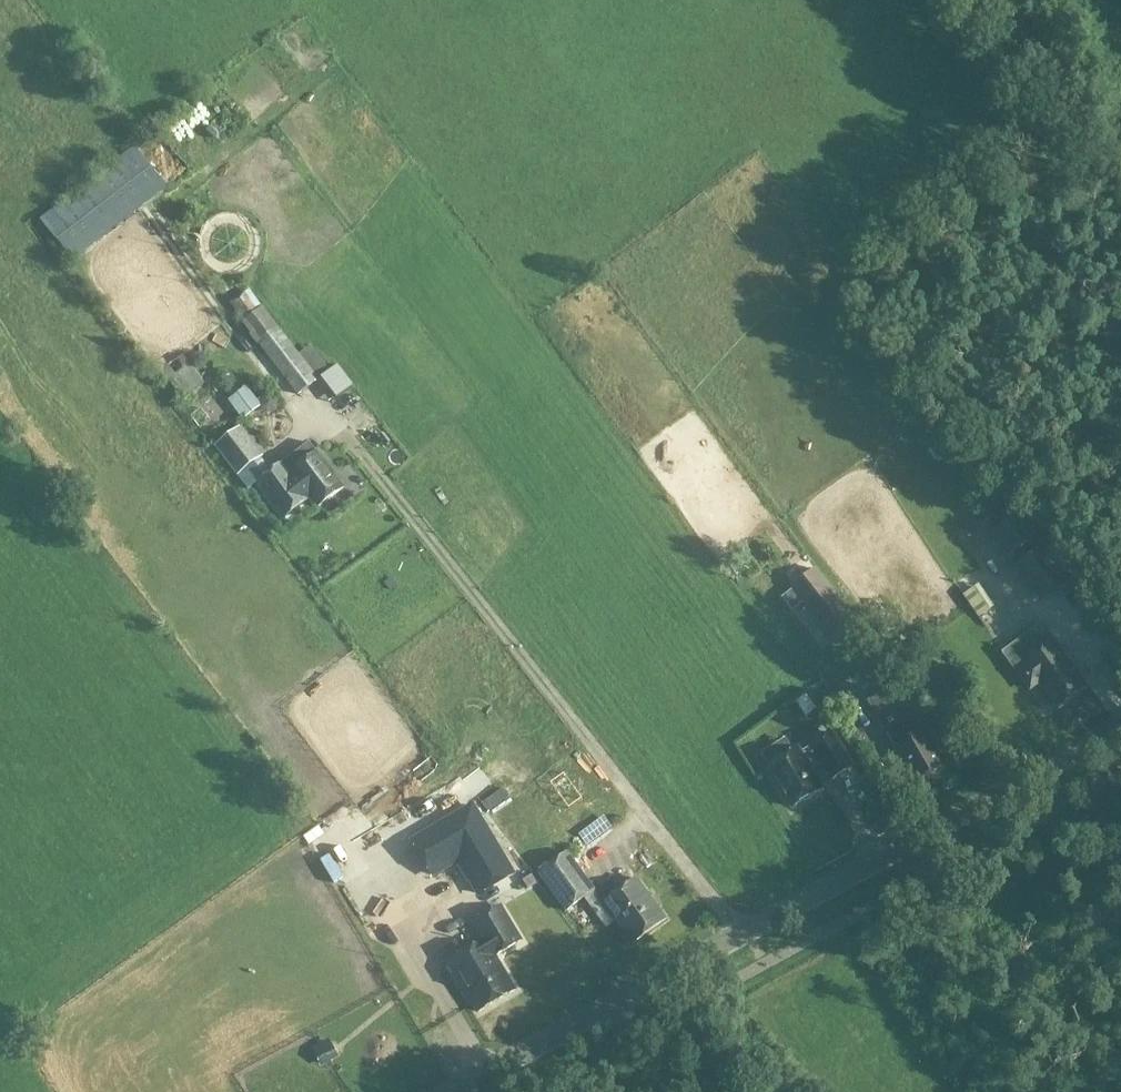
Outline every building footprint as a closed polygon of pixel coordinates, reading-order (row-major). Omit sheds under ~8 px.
[(118,228),(102,207),(151,169),(137,151),(44,224),(58,242),(60,241),(74,260),(118,228)] [(259,344),(299,396),(320,379),(320,378),(330,370),(312,346),(300,355),(264,307),(261,309),(246,291),(230,304),(244,322),(241,324),(258,345),(259,344)] [(206,385),(192,364),(172,377),(180,388),(176,390),(187,406),(198,399),(194,394),(206,385)] [(280,407),(291,400),(282,385),(271,391),(280,407)] [(232,402),(245,420),(262,407),(248,390),(232,402)] [(216,447),(238,476),(265,456),(242,427),(216,447)] [(284,520),(311,499),(311,498),(284,463),(257,484),(284,520)] [(1023,513),(1004,487),(978,505),(997,531),(1023,513)] [(1009,559),(1040,538),(1023,513),(997,531),(992,534),(1009,559)] [(747,594),(761,615),(814,578),(792,547),(758,570),(766,581),(747,594)] [(1020,577),(1043,615),(1059,606),(1036,568),(1020,577)] [(796,592),(830,638),(850,624),(816,578),(796,592)] [(983,636),(999,625),(982,600),(966,611),(983,636)] [(1087,688),(1053,641),(1024,662),(1027,666),(1018,673),(1031,691),(1040,684),(1058,708),(1087,688)] [(868,702),(887,733),(896,749),(895,749),(915,784),(946,766),(926,731),(916,715),(896,681),(889,685),(883,675),(864,687),(872,700),(868,702)] [(798,750),(769,768),(794,808),(823,790),(816,780),(829,772),(834,779),(852,768),(832,734),(813,745),(816,750),(803,758),(798,750)] [(352,832),(364,828),(358,811),(346,815),(352,832)] [(477,900),(513,879),(477,819),(418,854),(436,884),(459,870),(477,900)] [(538,875),(566,913),(597,890),(569,852),(538,875)] [(374,884),(397,932),(437,913),(414,865),(374,884)] [(634,945),(667,920),(637,879),(604,904),(634,945)] [(451,963),(479,1013),(516,991),(495,957),(521,942),(501,908),(475,923),(486,942),(451,963)] [(878,948),(873,943),(866,948),(871,953),(878,948)]
